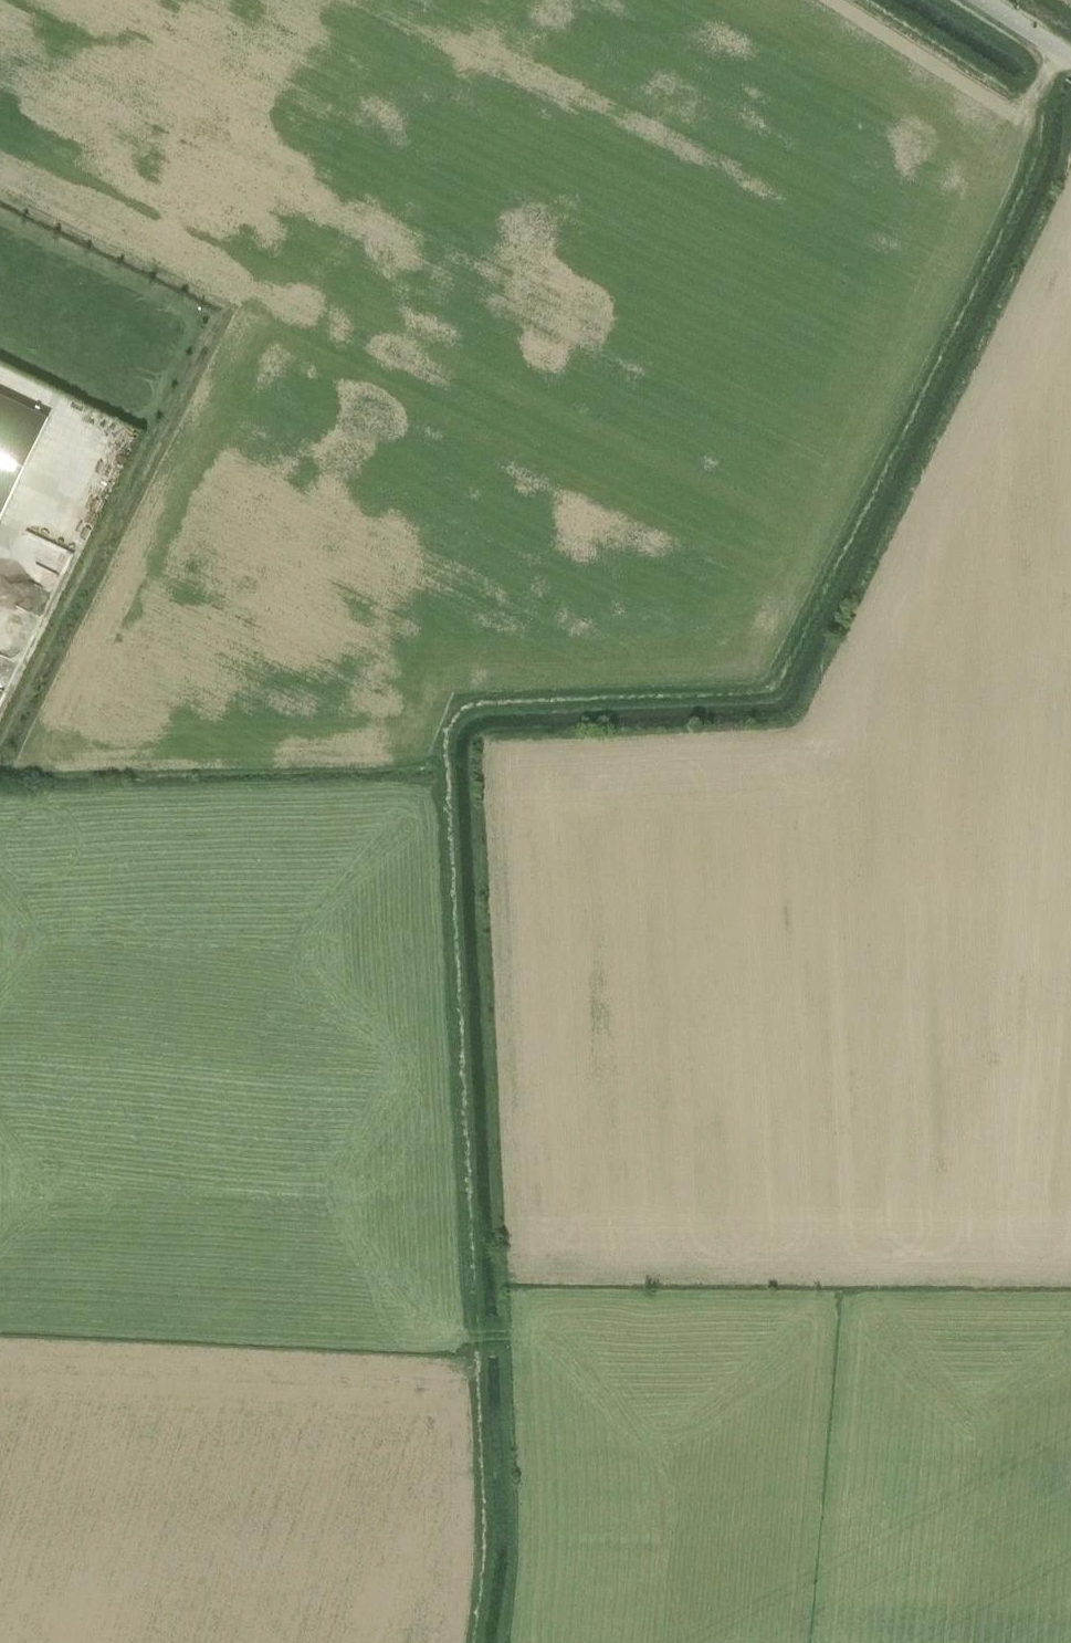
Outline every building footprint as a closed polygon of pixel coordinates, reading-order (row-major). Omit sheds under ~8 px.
[(49,418),(0,395),(0,519),(49,418)]
